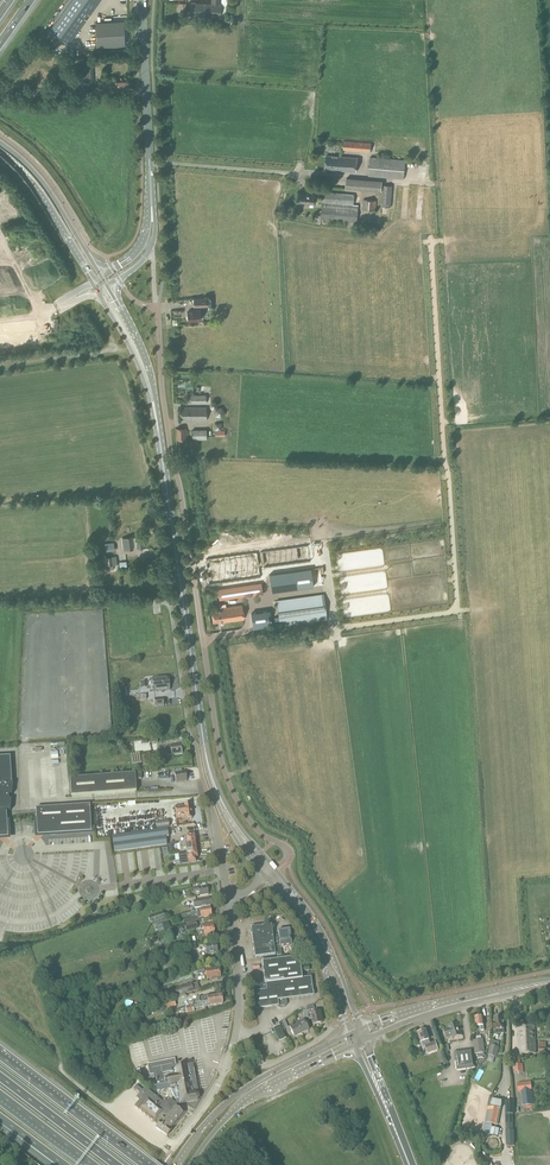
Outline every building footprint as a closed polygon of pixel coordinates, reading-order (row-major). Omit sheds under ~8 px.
[(50,30),(69,44),(87,19),(84,18),(87,13),(90,15),(101,0),(71,0),(50,30)] [(190,2),(190,17),(220,18),(221,0),(211,0),(211,3),(190,2)] [(123,20),(95,22),(97,46),(125,44),(123,20)] [(94,81),(92,58),(81,59),(82,82),(84,82),(84,85),(89,85),(89,82),(94,81)] [(114,87),(116,87),(127,87),(126,80),(116,80),(116,82),(110,82),(110,90),(114,90),(114,87)] [(372,146),(352,145),(352,148),(344,147),(344,153),(372,154),(372,146)] [(357,157),(326,155),(325,169),(356,171),(357,157)] [(382,180),(346,177),(345,188),(381,191),(382,180)] [(392,185),(383,185),(381,206),(391,207),(392,185)] [(359,205),(358,205),(354,204),(354,197),(354,194),(323,191),(320,218),(357,221),(359,205)] [(310,206),(310,203),(314,204),(315,194),(310,194),(310,195),(302,194),(301,198),(298,198),(298,204),(304,204),(304,205),(305,207),(306,207),(308,207),(309,207),(310,206)] [(376,210),(376,200),(363,199),(362,208),(376,210)] [(206,298),(194,299),(194,307),(207,306),(207,305),(209,305),(210,307),(214,306),(213,298),(209,298),(209,300),(207,300),(206,298)] [(187,320),(197,320),(201,320),(201,310),(199,310),(197,310),(193,310),(193,312),(187,312),(187,320)] [(191,395),(191,403),(206,403),(206,395),(191,395)] [(207,420),(207,407),(180,407),(180,420),(207,420)] [(225,431),(222,431),(222,423),(215,423),(216,431),(215,431),(215,436),(225,436),(225,431)] [(186,428),(177,428),(177,440),(186,440),(186,428)] [(207,429),(192,430),(192,440),(206,440),(207,429)] [(132,536),(122,538),(124,550),(134,549),(133,545),(137,544),(137,547),(145,546),(143,536),(136,537),(132,537),(132,536)] [(308,545),(206,559),(210,585),(261,578),(259,569),(310,561),(308,545)] [(116,556),(106,557),(106,565),(107,566),(107,570),(113,570),(113,565),(117,564),(116,556)] [(270,574),(272,592),(313,586),(311,569),(270,574)] [(218,589),(219,600),(263,594),(261,583),(218,589)] [(278,617),(275,617),(276,626),(327,619),(324,594),(276,601),(278,617)] [(218,623),(244,619),(242,605),(220,608),(221,609),(212,610),(214,622),(218,621),(218,623)] [(255,629),(270,627),(267,610),(251,613),(253,629),(255,629)] [(153,678),(154,691),(169,690),(168,677),(153,678)] [(154,699),(155,706),(164,706),(163,698),(154,699)] [(167,755),(171,755),(172,755),(182,754),(181,743),(170,745),(170,746),(165,746),(166,750),(158,751),(159,758),(167,756),(167,755)] [(8,837),(6,811),(10,810),(11,800),(9,799),(9,794),(12,794),(13,783),(12,783),(10,756),(0,757),(0,837),(8,837)] [(70,778),(71,796),(136,791),(135,779),(141,779),(141,773),(70,778)] [(185,805),(175,806),(177,817),(182,817),(182,819),(192,818),(190,803),(184,804),(185,805)] [(90,805),(36,808),(37,835),(91,832),(90,805)] [(119,811),(109,811),(110,832),(119,832),(119,811)] [(156,822),(157,830),(169,828),(168,820),(156,822)] [(169,828),(157,830),(122,834),(112,836),(113,844),(114,852),(166,845),(165,837),(168,836),(167,830),(170,830),(170,828),(169,828)] [(185,841),(179,842),(179,845),(195,843),(194,839),(195,839),(195,836),(194,837),(194,835),(185,837),(185,841)] [(195,843),(179,845),(180,852),(181,852),(196,850),(196,848),(196,846),(195,846),(195,843)] [(196,850),(181,852),(183,864),(196,862),(196,857),(197,857),(197,856),(198,856),(197,853),(196,853),(196,850)] [(41,869),(37,872),(36,871),(32,874),(35,878),(43,871),(41,869)] [(193,888),(194,892),(199,891),(200,895),(208,894),(206,885),(193,888)] [(209,898),(202,900),(202,899),(198,899),(198,900),(193,901),(194,908),(210,906),(209,898)] [(205,908),(197,910),(198,918),(211,915),(210,908),(205,909),(205,908)] [(163,912),(148,917),(151,923),(165,918),(163,912)] [(186,931),(197,927),(196,921),(184,925),(186,931)] [(167,922),(158,925),(160,932),(169,928),(167,922)] [(204,935),(215,933),(213,923),(202,924),(204,935)] [(275,955),(271,925),(251,928),(250,928),(251,933),(253,942),(254,942),(256,956),(255,957),(267,956),(268,956),(268,955),(275,955)] [(173,936),(183,932),(181,927),(171,931),(173,936)] [(276,946),(278,960),(285,959),(285,956),(284,955),(281,956),(280,948),(292,946),(290,929),(278,930),(279,935),(280,945),(276,946)] [(209,943),(205,944),(207,954),(218,953),(216,942),(212,943),(212,942),(209,942),(209,943)] [(285,959),(278,960),(263,962),(266,983),(265,984),(263,983),(259,984),(257,987),(258,991),(253,992),(255,1009),(278,1006),(278,1007),(280,1006),(281,1007),(285,1007),(287,1004),(286,999),(313,995),(311,977),(302,978),(299,957),(298,957),(285,959)] [(187,964),(172,969),(173,972),(174,975),(190,970),(187,964)] [(174,976),(162,980),(164,987),(193,977),(193,976),(204,972),(205,972),(207,980),(211,979),(211,980),(218,979),(218,978),(221,977),(219,967),(205,969),(204,970),(203,966),(191,970),(174,976)] [(197,982),(191,984),(191,983),(174,989),(177,996),(194,991),(200,989),(197,982)] [(207,996),(204,996),(196,998),(197,1002),(208,1001),(222,999),(221,994),(207,996)] [(162,1003),(165,1010),(176,1006),(174,999),(162,1003)] [(222,999),(208,1001),(197,1002),(197,1003),(197,1004),(193,1005),(192,1005),(185,1007),(187,1013),(194,1011),(193,1009),(209,1006),(223,1004),(222,999)] [(319,1012),(310,1014),(308,1014),(307,1011),(314,1009),(314,1005),(306,1007),(306,1010),(308,1017),(309,1020),(312,1019),(313,1024),(322,1022),(320,1015),(319,1012)] [(484,1030),(483,1025),(482,1017),(475,1018),(476,1026),(480,1026),(481,1031),(484,1030)] [(504,1024),(503,1017),(494,1018),(495,1023),(494,1023),(494,1030),(495,1030),(495,1034),(504,1033),(503,1029),(505,1029),(504,1024)] [(278,1024),(279,1025),(281,1030),(284,1029),(286,1028),(288,1027),(285,1020),(279,1023),(278,1024)] [(301,1023),(296,1025),(301,1034),(308,1030),(304,1020),(301,1022),(301,1023)] [(453,1038),(461,1035),(457,1023),(448,1026),(449,1028),(445,1030),(447,1037),(452,1036),(453,1038)] [(285,1038),(281,1030),(279,1025),(273,1028),(275,1032),(275,1033),(279,1041),(285,1038)] [(290,1027),(291,1031),(293,1035),(294,1037),(301,1034),(296,1025),(293,1027),(292,1025),(290,1027)] [(519,1054),(536,1054),(534,1026),(518,1027),(519,1054)] [(430,1044),(426,1031),(418,1034),(421,1042),(424,1041),(428,1053),(437,1050),(435,1043),(430,1044)] [(476,1054),(485,1053),(483,1040),(474,1041),(476,1054)] [(450,1052),(448,1042),(441,1044),(446,1057),(449,1056),(448,1052),(450,1052)] [(496,1057),(499,1047),(491,1045),(489,1055),(496,1057)] [(457,1070),(476,1068),(473,1049),(454,1052),(457,1070)] [(195,1089),(198,1089),(193,1063),(177,1067),(175,1059),(148,1064),(152,1086),(156,1085),(157,1090),(171,1087),(171,1090),(175,1099),(181,1098),(182,1103),(197,1100),(199,1097),(199,1094),(196,1092),(195,1089)] [(520,1060),(514,1060),(515,1072),(523,1071),(523,1064),(520,1064),(520,1060)] [(532,1105),(530,1090),(532,1089),(531,1082),(518,1084),(519,1091),(522,1091),(524,1106),(532,1105)] [(157,1126),(156,1128),(167,1136),(172,1130),(171,1128),(171,1127),(173,1128),(186,1112),(171,1099),(169,1100),(168,1102),(165,1099),(163,1102),(145,1087),(137,1097),(140,1100),(135,1106),(138,1109),(139,1109),(142,1112),(143,1112),(146,1115),(147,1115),(150,1119),(151,1118),(154,1122),(157,1126)] [(490,1134),(498,1136),(499,1129),(492,1128),(493,1124),(498,1124),(502,1102),(493,1100),(492,1108),(488,1107),(482,1138),(486,1139),(490,1134)]
